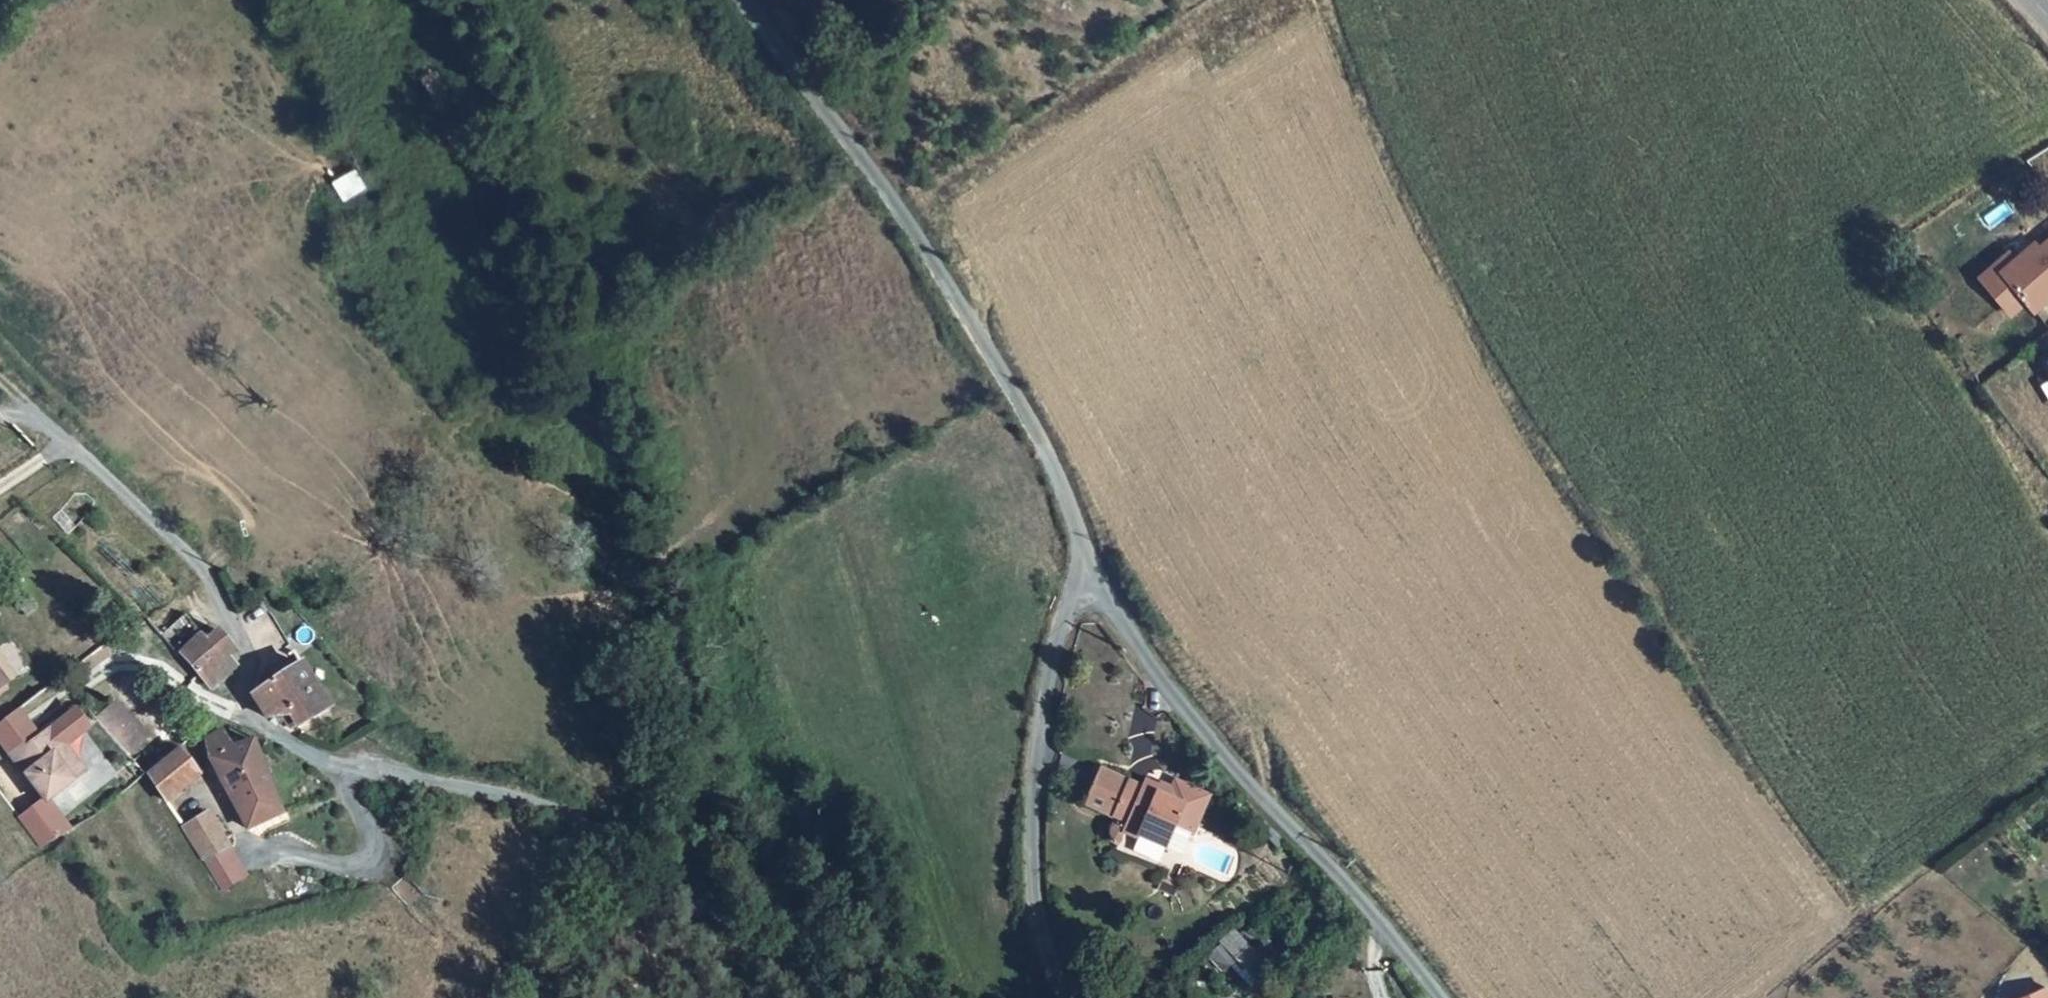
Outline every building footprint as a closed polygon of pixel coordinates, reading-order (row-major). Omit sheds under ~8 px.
[(341,197),(354,190),(346,175),(332,182),(341,197)] [(2036,309),(2047,298),(2047,242),(2040,249),(2035,244),(2018,260),(2011,252),(1982,277),(2013,313),(2028,300),(2036,309)] [(43,611),(26,592),(11,603),(30,623),(43,611)] [(180,654),(181,654),(205,635),(189,615),(165,634),(180,654)] [(205,635),(181,654),(205,680),(233,657),(240,651),(222,632),(209,641),(205,635)] [(276,678),(255,692),(270,718),(272,719),(292,712),(300,725),(332,707),(303,665),(276,678)] [(15,685),(0,667),(0,697),(15,685)] [(99,721),(131,753),(154,732),(133,710),(127,715),(117,705),(99,721)] [(1,731),(15,750),(31,739),(17,720),(1,731)] [(100,769),(64,723),(56,729),(92,775),(100,769)] [(31,739),(15,750),(54,801),(92,775),(56,729),(49,734),(37,743),(32,738),(31,739)] [(37,743),(49,734),(45,729),(32,738),(37,743)] [(255,825),(286,810),(256,741),(235,748),(224,732),(212,737),(216,757),(251,826),(255,825)] [(201,772),(184,748),(161,765),(178,789),(201,772)] [(1139,784),(1097,765),(1077,809),(1161,848),(1161,847),(1177,854),(1188,831),(1189,832),(1206,794),(1172,779),(1169,786),(1157,781),(1156,784),(1142,778),(1139,784)] [(207,859),(231,847),(225,837),(219,830),(206,812),(182,823),(207,859)] [(1233,929),(1221,939),(1247,970),(1259,960),(1233,929)] [(1269,972),(1259,960),(1247,970),(1257,981),(1269,972)] [(2047,986),(2015,997),(2047,997),(2047,989),(2047,986)]
